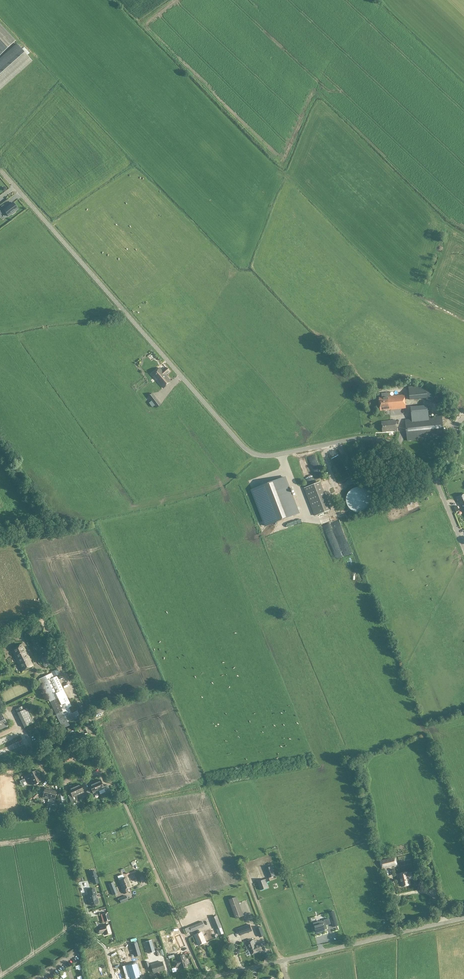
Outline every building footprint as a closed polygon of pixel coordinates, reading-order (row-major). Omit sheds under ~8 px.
[(16,41),(0,24),(0,56),(16,41)] [(32,61),(17,44),(0,59),(0,89),(32,61)] [(1,205),(4,209),(13,201),(11,198),(1,205)] [(17,206),(15,203),(14,204),(13,203),(4,210),(8,216),(12,214),(12,215),(16,212),(15,211),(18,209),(16,207),(17,206)] [(152,375),(153,376),(151,379),(153,381),(152,382),(153,383),(156,381),(155,380),(156,379),(163,388),(171,381),(165,375),(169,371),(166,368),(162,371),(160,368),(152,375)] [(427,398),(427,399),(441,405),(445,395),(426,388),(426,385),(409,387),(410,400),(427,398)] [(155,405),(157,408),(161,405),(152,393),(148,397),(151,401),(149,403),(152,407),(155,405)] [(381,411),(406,408),(405,395),(379,398),(381,411)] [(411,409),(412,419),(406,420),(408,441),(444,437),(442,416),(429,417),(428,407),(411,409)] [(397,430),(396,420),(382,422),(383,432),(397,430)] [(357,457),(365,448),(361,444),(352,452),(357,457)] [(303,481),(310,480),(307,464),(300,465),(303,481)] [(346,468),(339,472),(343,479),(349,476),(346,468)] [(252,490),(266,526),(299,513),(285,477),(252,490)] [(329,509),(321,480),(305,485),(313,513),(329,509)] [(367,510),(364,486),(345,489),(348,509),(351,508),(352,512),(367,510)] [(425,501),(428,500),(425,493),(416,497),(421,507),(426,504),(425,501)] [(342,521),(325,525),(333,558),(343,556),(349,555),(342,521)] [(33,666),(25,648),(22,644),(11,649),(22,671),(33,666)] [(54,654),(49,656),(54,667),(59,665),(54,654)] [(44,667),(50,664),(47,656),(41,659),(44,667)] [(70,724),(68,721),(74,718),(74,719),(81,716),(78,710),(72,713),(69,707),(72,705),(57,676),(60,674),(57,669),(51,672),(52,673),(39,679),(63,728),(70,724)] [(16,711),(24,727),(33,723),(26,709),(23,710),(22,708),(19,708),(16,711)] [(69,742),(71,746),(89,737),(87,733),(85,734),(75,739),(73,740),(69,742)] [(30,780),(39,775),(37,770),(27,774),(30,780)] [(42,781),(39,775),(30,780),(33,785),(42,781)] [(100,780),(95,782),(99,791),(104,788),(106,792),(109,791),(106,785),(103,786),(100,780)] [(99,791),(95,782),(89,785),(93,793),(99,791)] [(74,786),(78,795),(84,792),(80,783),(74,786)] [(78,795),(74,786),(69,789),(71,794),(68,796),(73,806),(76,805),(73,797),(78,795)] [(48,799),(51,789),(45,788),(42,797),(48,799)] [(51,789),(48,799),(54,800),(57,791),(51,789)] [(397,863),(396,857),(395,857),(380,861),(382,869),(395,866),(395,867),(398,866),(398,863),(397,863)] [(269,878),(275,875),(271,863),(268,864),(269,867),(265,869),(269,878)] [(400,877),(402,886),(410,884),(409,879),(413,878),(411,872),(408,873),(408,872),(397,874),(398,878),(400,877)] [(126,878),(124,878),(123,874),(118,877),(119,881),(121,886),(128,882),(126,878)] [(269,878),(258,882),(261,890),(268,888),(266,883),(270,881),(269,878)] [(128,882),(121,886),(123,890),(124,894),(128,892),(127,889),(130,887),(128,882)] [(90,895),(88,896),(91,905),(97,904),(97,903),(98,902),(94,889),(88,890),(90,895)] [(244,916),(237,897),(229,900),(236,919),(244,916)] [(338,926),(334,911),(329,912),(333,927),(338,926)] [(221,927),(216,916),(212,918),(216,929),(221,927)] [(327,929),(326,925),(331,924),(329,919),(324,920),(325,921),(322,922),(322,921),(314,923),(317,933),(325,931),(325,929),(327,929)] [(109,925),(108,925),(103,927),(97,929),(99,934),(104,933),(105,935),(111,933),(109,925)] [(250,925),(238,929),(241,935),(252,930),(250,925)] [(206,943),(205,942),(201,932),(194,935),(198,946),(206,943)] [(180,935),(175,937),(180,948),(185,946),(180,935)] [(246,942),(247,945),(246,945),(247,950),(249,949),(251,955),(259,952),(262,950),(260,944),(256,945),(254,940),(252,940),(251,939),(248,940),(249,942),(246,942)] [(149,953),(155,952),(151,940),(146,942),(149,953)] [(135,956),(140,955),(137,943),(131,945),(135,956)] [(177,957),(178,960),(174,961),(175,967),(180,966),(180,969),(188,967),(184,955),(177,957)] [(132,963),(133,965),(123,968),(125,975),(127,974),(129,978),(131,977),(131,978),(132,978),(131,978),(139,977),(140,977),(139,975),(141,975),(137,962),(132,963)] [(153,973),(164,970),(162,962),(151,965),(153,973)]
